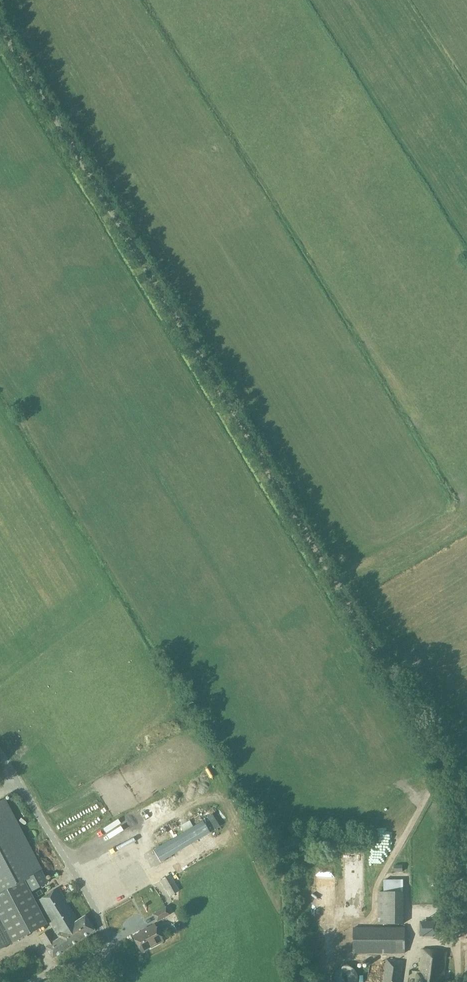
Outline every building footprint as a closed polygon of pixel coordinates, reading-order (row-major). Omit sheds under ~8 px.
[(259,768),(261,776),(268,774),(266,767),(259,768)] [(25,882),(31,892),(49,883),(42,871),(4,800),(0,802),(0,949),(12,942),(13,943),(47,924),(25,882)] [(97,835),(115,826),(112,821),(95,831),(97,835)] [(192,829),(152,853),(159,865),(199,841),(192,829)] [(108,844),(100,848),(105,857),(121,849),(118,844),(110,848),(108,844)] [(158,869),(141,875),(143,881),(160,875),(158,869)] [(161,881),(170,897),(181,891),(173,877),(177,875),(176,872),(161,881)] [(385,880),(385,892),(379,892),(379,925),(405,925),(405,893),(404,893),(404,880),(385,880)] [(60,939),(66,950),(95,932),(85,916),(78,921),(59,889),(37,902),(57,935),(60,939)] [(170,915),(167,908),(154,915),(158,922),(170,915)] [(421,937),(438,937),(438,922),(421,922),(421,937)] [(149,929),(134,937),(142,952),(151,947),(152,948),(163,941),(155,926),(149,929)] [(406,954),(406,928),(354,928),(354,954),(406,954)] [(66,950),(60,939),(56,941),(50,931),(40,937),(46,947),(53,958),(66,950)] [(423,949),(420,972),(418,972),(417,981),(445,981),(445,979),(444,979),(447,953),(423,949)] [(405,962),(387,959),(384,981),(402,981),(405,962)] [(333,979),(333,980),(333,981),(359,981),(359,980),(359,979),(359,978),(359,977),(359,976),(359,975),(359,974),(358,973),(358,972),(357,972),(357,971),(355,969),(354,968),(353,967),(352,967),(351,966),(349,966),(348,966),(346,965),(345,965),(343,966),(341,966),(340,967),(339,968),(338,968),(337,969),(336,970),(335,971),(335,972),(334,973),(334,974),(333,975),(333,976),(333,977),(333,978),(333,979)]
